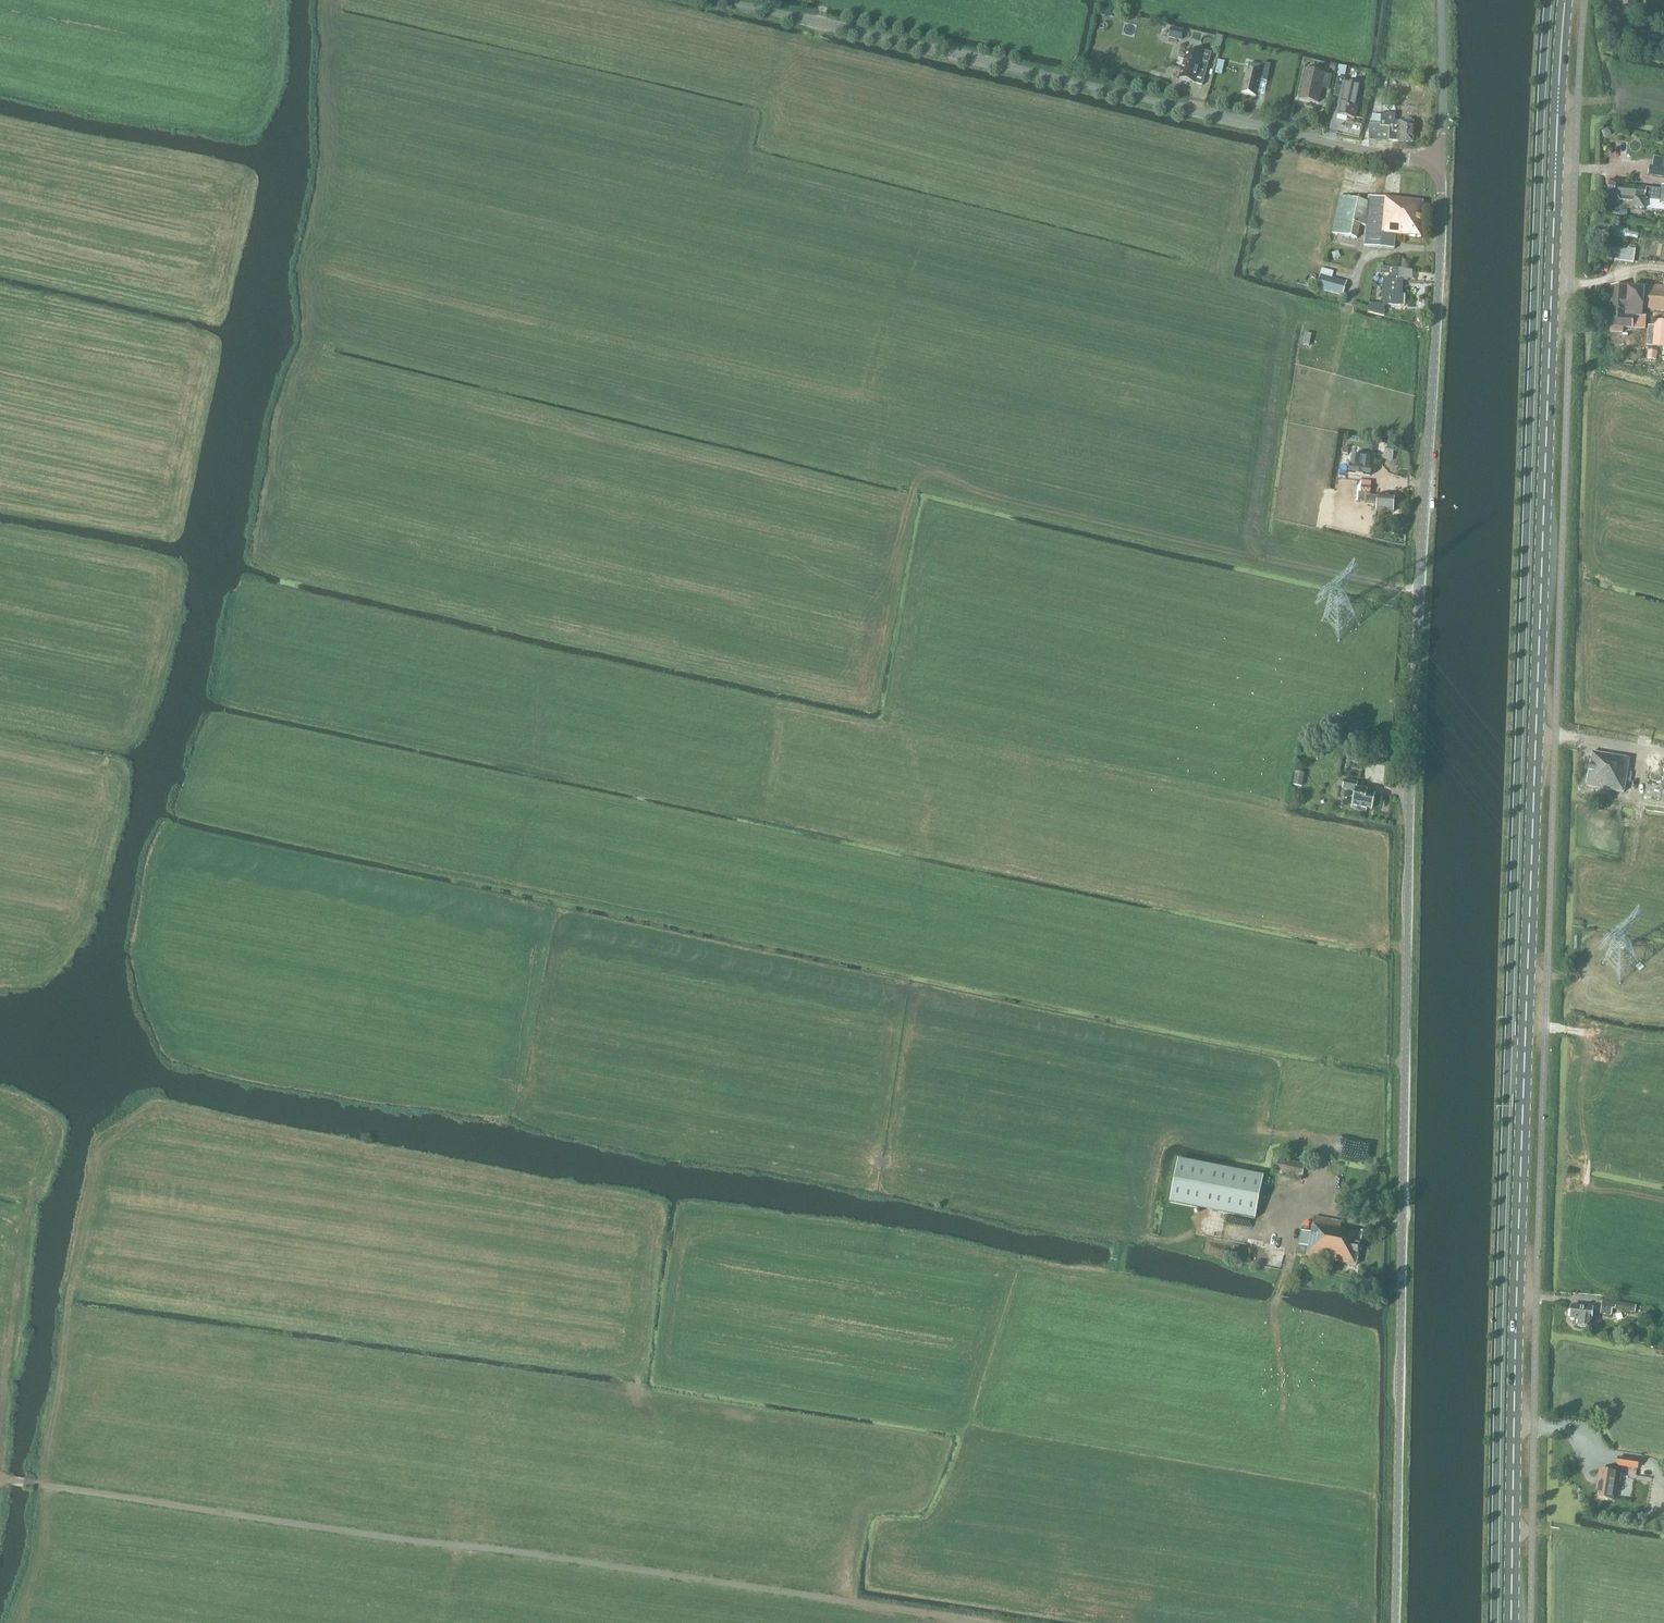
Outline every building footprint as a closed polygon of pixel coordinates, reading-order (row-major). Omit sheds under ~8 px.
[(1638,0),(1620,0),(1620,8),(1637,10),(1638,0)] [(1171,27),(1169,36),(1181,39),(1183,30),(1171,27)] [(1201,56),(1188,52),(1181,79),(1202,86),(1211,54),(1202,51),(1201,56)] [(1270,65),(1263,63),(1262,66),(1249,64),(1247,73),(1246,73),(1241,94),(1255,97),(1259,81),(1266,83),(1270,65)] [(1325,74),(1306,70),(1300,100),(1318,104),(1321,89),(1329,91),(1332,76),(1325,75),(1325,74)] [(1355,119),(1362,87),(1344,83),(1345,79),(1338,78),(1334,97),(1341,98),(1337,115),(1355,119)] [(1370,125),(1370,141),(1412,142),(1413,123),(1412,123),(1412,120),(1405,120),(1405,122),(1395,122),(1395,114),(1381,114),(1381,116),(1373,115),(1372,125),(1370,125)] [(1654,156),(1652,165),(1649,165),(1648,176),(1663,178),(1663,158),(1654,156)] [(1610,181),(1608,201),(1621,202),(1622,198),(1635,199),(1633,210),(1644,211),(1645,204),(1659,205),(1659,207),(1663,208),(1663,188),(1661,187),(1661,191),(1623,187),(1623,182),(1610,181)] [(1395,250),(1396,235),(1421,238),(1424,212),(1423,212),(1423,202),(1386,199),(1366,196),(1366,203),(1340,196),(1332,233),(1357,240),(1360,226),(1365,227),(1364,246),(1395,250)] [(1608,237),(1610,228),(1600,226),(1598,235),(1608,237)] [(1634,263),(1635,251),(1607,247),(1605,260),(1634,263)] [(1401,306),(1402,280),(1400,280),(1401,269),(1382,268),(1382,275),(1388,275),(1388,280),(1384,280),(1382,305),(1401,306)] [(1333,272),(1321,269),(1320,275),(1321,276),(1318,288),(1344,296),(1348,282),(1332,277),(1333,272)] [(1608,327),(1610,327),(1610,332),(1623,333),(1623,327),(1633,328),(1645,329),(1646,317),(1643,317),(1643,309),(1663,310),(1663,286),(1645,284),(1645,289),(1628,288),(1628,287),(1612,286),(1610,316),(1609,316),(1608,326),(1608,327)] [(1647,347),(1663,348),(1663,322),(1655,321),(1655,326),(1652,326),(1648,326),(1647,347)] [(1347,477),(1369,480),(1370,472),(1369,472),(1370,463),(1351,460),(1350,469),(1349,469),(1347,477)] [(1394,498),(1367,497),(1366,504),(1377,505),(1376,512),(1393,513),(1394,498)] [(1624,793),(1630,759),(1592,753),(1586,786),(1624,793)] [(1663,768),(1663,759),(1651,757),(1647,779),(1662,782),(1663,768)] [(1366,809),(1372,811),(1375,795),(1367,794),(1367,791),(1356,789),(1357,784),(1345,781),(1343,790),(1355,793),(1352,810),(1366,813),(1366,809)] [(1305,1164),(1278,1159),(1275,1173),(1303,1178),(1305,1164)] [(1256,1219),(1264,1177),(1179,1160),(1170,1203),(1256,1219)] [(1356,1266),(1362,1233),(1341,1229),(1342,1222),(1315,1217),(1312,1233),(1302,1231),(1300,1246),(1308,1247),(1306,1257),(1356,1266)] [(1635,1312),(1636,1306),(1602,1302),(1601,1314),(1612,1315),(1613,1309),(1635,1312)] [(1591,1329),(1593,1309),(1571,1306),(1570,1318),(1579,1320),(1578,1327),(1591,1329)] [(1637,1469),(1638,1461),(1619,1458),(1618,1466),(1637,1469)] [(1613,1500),(1617,1474),(1600,1471),(1596,1497),(1613,1500)]
